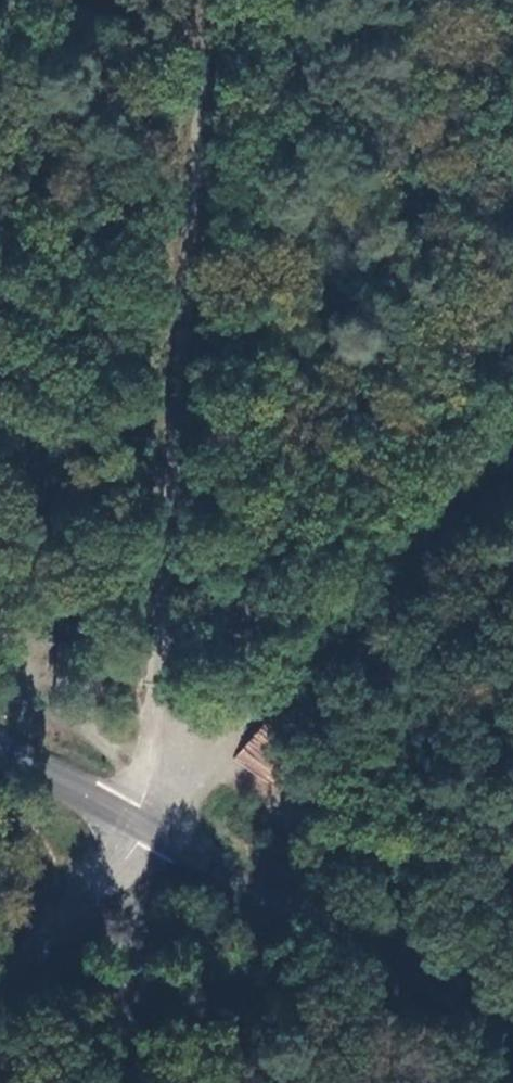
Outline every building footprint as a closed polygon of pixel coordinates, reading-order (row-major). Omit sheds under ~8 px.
[(271,783),(293,751),(258,727),(235,759),(271,783)]
